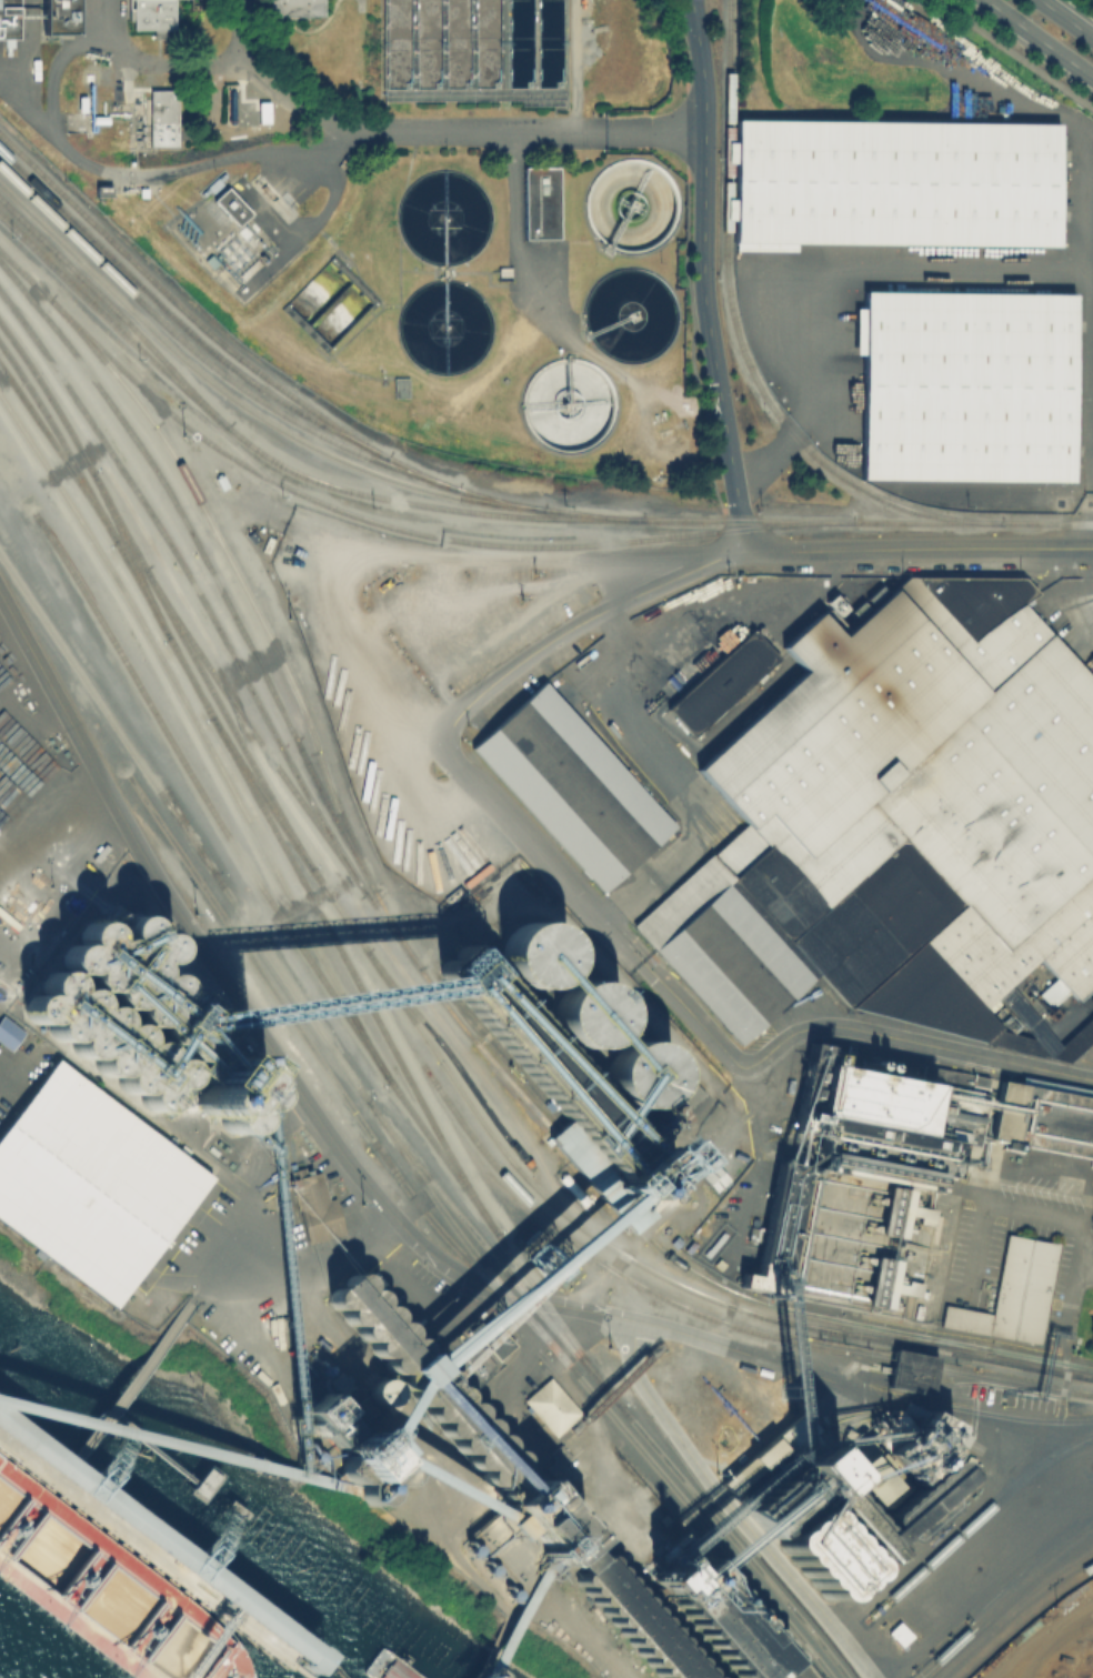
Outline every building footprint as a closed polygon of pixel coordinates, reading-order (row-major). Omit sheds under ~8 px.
[(21,40),(0,40),(0,0),(21,0),(21,40)] [(52,34),(52,0),(83,0),(83,34),(52,34)] [(128,20),(128,0),(176,0),(176,29),(134,29),(134,20),(128,20)] [(271,16),(271,0),(325,0),(325,16),(271,16)] [(149,92),(180,92),(180,150),(149,150),(149,92)] [(1056,121),(1055,242),(732,239),(733,118),(1056,121)] [(525,169),(562,169),(562,242),(525,242),(525,169)] [(1073,291),(1071,478),(860,476),(862,290),(1073,291)] [(1055,1043),(1092,1007),(1092,1036),(1062,1064),(841,1009),(810,976),(734,1045),(624,925),(733,826),(684,773),(791,676),(768,651),(809,612),(832,637),(900,575),(1015,583),(1029,596),(1014,610),(1092,695),(1092,977),(1067,1001),(1033,964),(1006,989),(1055,1043)] [(661,707),(743,633),(768,660),(684,734),(661,707)] [(668,825),(596,891),(468,750),(538,684),(668,825)] [(171,948),(171,942),(133,911),(108,941),(106,923),(83,918),(80,933),(61,956),(62,969),(44,972),(41,983),(25,1003),(26,1011),(118,1085),(120,1073),(141,1070),(135,1065),(121,1067),(126,1042),(136,1041),(137,1036),(136,1030),(117,1026),(114,1004),(94,1006),(92,989),(102,991),(115,1002),(123,965),(153,971),(171,948)] [(10,1050),(24,1031),(1,1014),(0,1016),(0,1043),(10,1050)] [(229,1062),(222,1068),(229,1077),(230,1076),(233,1080),(249,1068),(239,1054),(229,1062)] [(102,1309),(0,1234),(0,1118),(42,1061),(200,1177),(102,1309)] [(991,1084),(1092,1103),(1092,1161),(981,1141),(991,1084)] [(335,1233),(302,1244),(281,1182),(314,1170),(335,1233)] [(884,1193),(875,1243),(853,1238),(862,1189),(884,1193)] [(1053,1245),(1035,1346),(936,1328),(941,1304),(984,1312),(999,1235),(1053,1245)] [(870,1263),(861,1314),(842,1310),(851,1259),(870,1263)] [(365,1482),(391,1457),(379,1445),(375,1441),(380,1437),(366,1422),(359,1429),(324,1393),(304,1412),(311,1419),(307,1422),(365,1482)] [(78,1493),(89,1495),(87,1506),(191,1578),(202,1562),(100,1489),(91,1487),(91,1484),(80,1482),(83,1470),(86,1427),(87,1422),(79,1416),(47,1410),(40,1405),(0,1397),(0,1438),(78,1493)] [(791,1422),(806,1448),(795,1461),(816,1498),(782,1536),(820,1603),(865,1577),(821,1501),(839,1509),(849,1526),(859,1524),(847,1504),(827,1495),(865,1473),(858,1490),(865,1492),(863,1482),(890,1466),(912,1486),(869,1533),(876,1544),(867,1541),(880,1564),(960,1475),(943,1446),(952,1423),(922,1411),(917,1416),(911,1404),(826,1420),(820,1432),(799,1413),(791,1422)] [(760,1468),(782,1448),(772,1437),(749,1457),(760,1468)] [(585,1538),(563,1512),(560,1510),(538,1483),(532,1478),(527,1485),(525,1487),(500,1522),(513,1539),(524,1530),(537,1550),(551,1559),(552,1560),(548,1565),(547,1564),(548,1572),(554,1563),(561,1568),(580,1553),(575,1550),(580,1546),(585,1538)] [(692,1548),(699,1542),(691,1533),(658,1560),(664,1567),(651,1579),(662,1591),(666,1587),(743,1677),(768,1677),(788,1661),(692,1548)] [(665,1677),(702,1677),(599,1554),(577,1573),(665,1677)] [(189,1583),(311,1671),(324,1653),(202,1565),(189,1583)] [(911,1634),(897,1622),(887,1632),(901,1645),(911,1634)]
